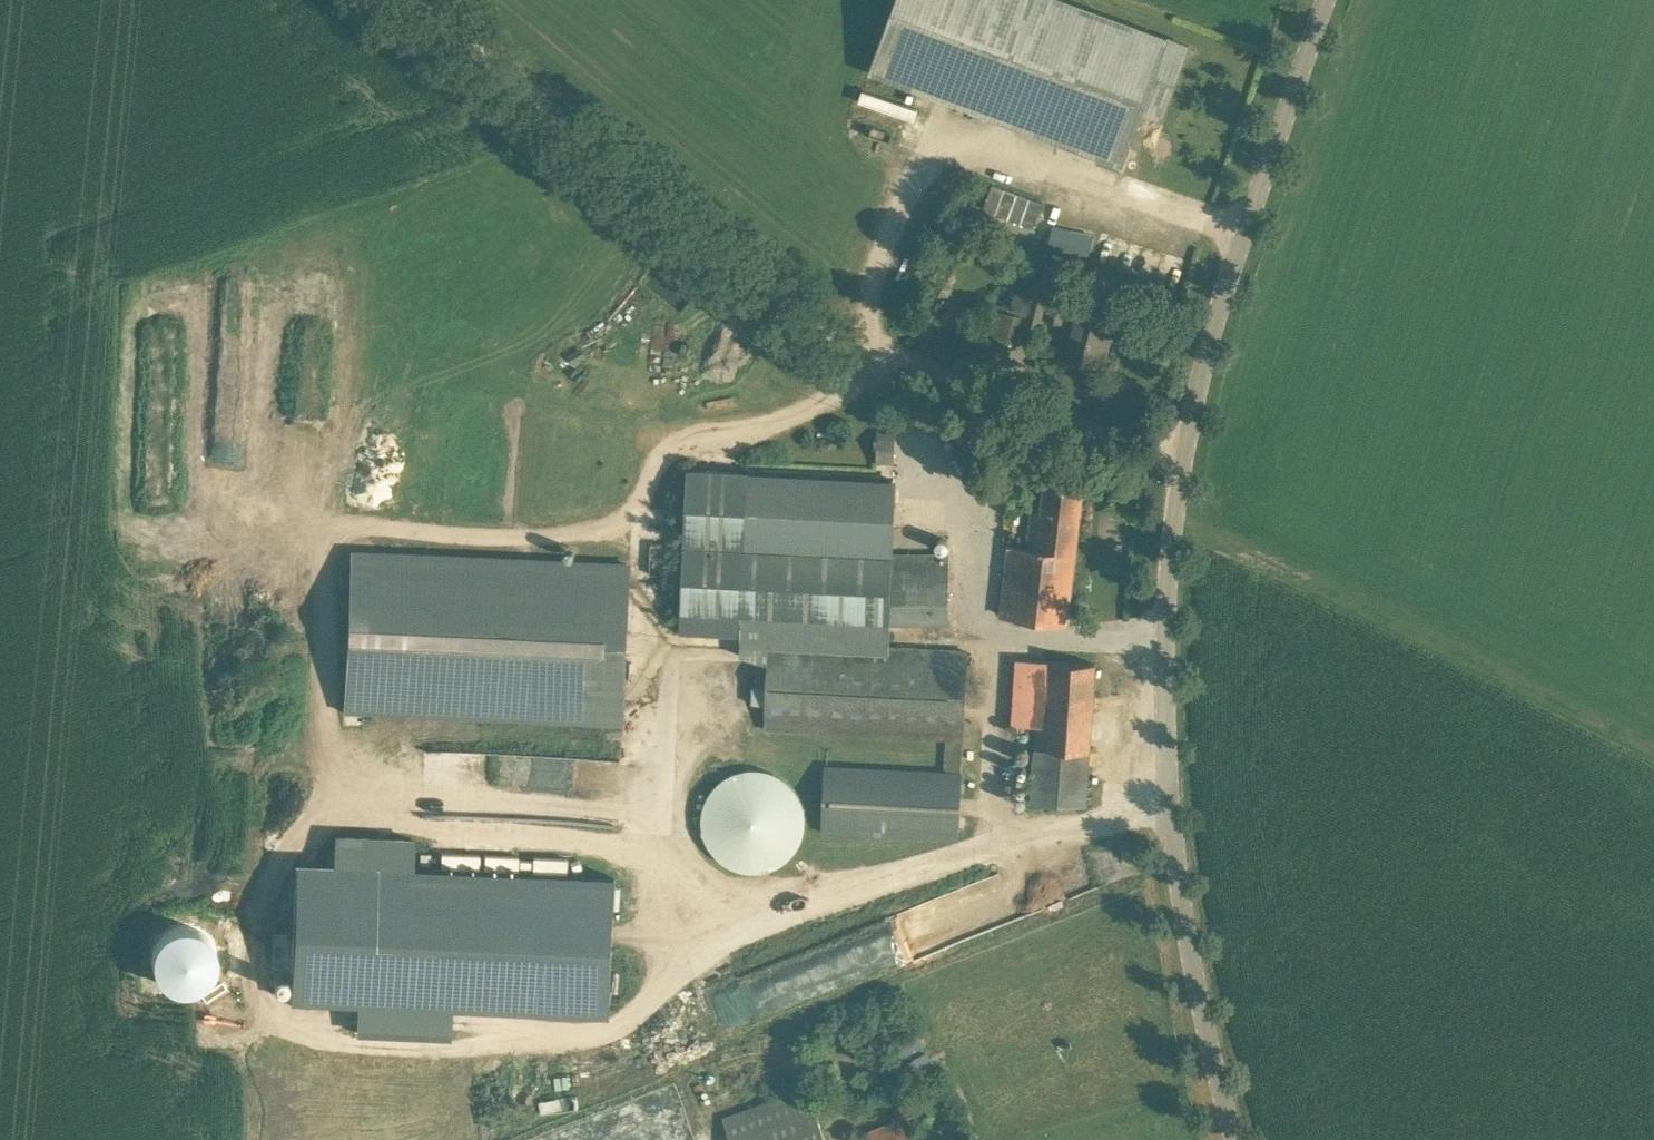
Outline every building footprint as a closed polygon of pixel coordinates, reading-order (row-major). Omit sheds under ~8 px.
[(1068,0),(896,0),(869,71),(1122,164),(1141,112),(1162,120),(1190,44),(1068,0)] [(915,119),(920,106),(865,86),(860,99),(915,119)] [(1042,202),(992,184),(982,208),(1033,227),(1042,202)] [(1044,318),(1050,293),(1032,288),(1023,323),(1041,327),(1044,318)] [(1072,297),(1050,293),(1044,318),(1066,323),(1067,318),(1072,298),(1072,297)] [(1075,320),(1066,355),(1103,364),(1117,310),(1072,298),(1067,318),(1075,320)] [(993,336),(1018,341),(1024,315),(999,309),(993,336)] [(897,461),(897,431),(879,431),(879,461),(897,461)] [(689,470),(681,634),(742,637),(740,656),(768,665),(765,729),(963,738),(968,651),(892,647),(893,624),(951,624),(951,554),(897,554),(897,481),(689,470)] [(1017,546),(1009,615),(1068,621),(1083,487),(1045,482),(1041,514),(1031,513),(1026,547),(1017,546)] [(349,552),(338,713),(623,722),(630,564),(486,558),(349,552)] [(1012,725),(1037,727),(1032,801),(1086,804),(1095,663),(1016,658),(1012,725)] [(823,832),(960,838),(963,772),(826,766),(823,832)] [(704,803),(702,812),(702,830),(710,848),(721,860),(730,866),(743,871),(757,872),(769,869),(782,863),(792,853),(801,839),(804,827),(804,814),(801,800),(794,789),(784,779),(773,773),(761,769),(747,769),(732,773),(719,781),(712,789),(704,803)] [(297,863),(291,1003),(611,1016),(617,876),(413,868),(415,837),(337,834),(335,865),(297,863)] [(471,867),(519,868),(520,855),(471,855),(471,867)] [(732,1139),(828,1139),(808,1086),(723,1118),(732,1139)] [(579,1092),(544,1101),(546,1109),(581,1100),(579,1092)] [(867,1133),(870,1139),(911,1139),(904,1122),(913,1119),(907,1104),(895,1109),(899,1120),(867,1133)]
